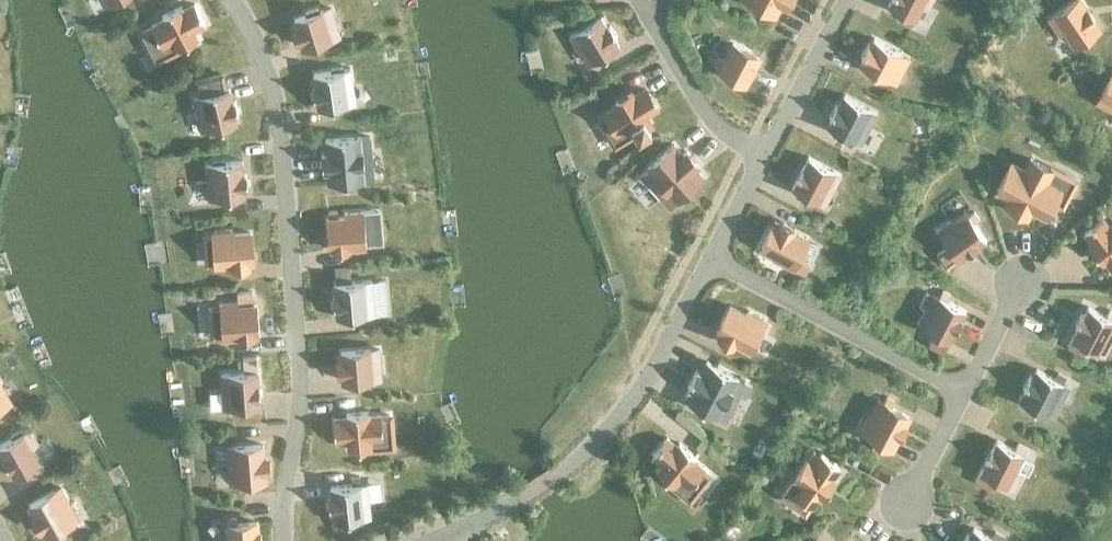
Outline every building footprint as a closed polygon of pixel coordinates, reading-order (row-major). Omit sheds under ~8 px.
[(775,14),(782,2),(786,4),(789,0),(749,0),(775,14)] [(888,6),(906,16),(903,22),(911,26),(914,20),(922,4),(928,7),(932,0),(891,0),(888,6)] [(1049,19),(1059,33),(1064,29),(1074,44),(1074,43),(1078,49),(1085,44),(1083,41),(1081,39),(1098,27),(1085,8),(1079,0),(1077,0),(1049,19)] [(164,20),(145,30),(149,39),(157,35),(162,46),(174,40),(179,48),(197,39),(193,30),(205,24),(201,18),(203,17),(199,10),(198,11),(195,5),(183,11),(181,7),(162,16),(164,20)] [(333,14),(331,8),(294,19),(296,27),(293,28),(298,41),(300,40),(303,47),(332,38),(325,17),(333,14)] [(600,17),(569,36),(578,51),(584,47),(593,62),(596,68),(604,63),(602,60),(601,58),(619,47),(614,39),(616,37),(610,26),(607,28),(600,17)] [(863,58),(860,65),(887,79),(898,60),(905,63),(908,58),(901,54),(901,53),(874,39),(870,45),(867,44),(861,57),(863,58)] [(717,58),(713,66),(719,69),(745,83),(758,58),(732,44),(723,61),(717,58)] [(339,105),(340,112),(349,110),(348,104),(346,87),(352,86),(350,68),(343,69),(342,66),(330,68),(331,71),(313,74),(315,86),(312,87),(314,100),(317,99),(319,108),(339,105)] [(196,81),(200,96),(193,98),(197,115),(204,113),(208,130),(210,136),(218,134),(217,128),(237,123),(235,114),(238,113),(235,101),(232,101),(229,89),(225,90),(222,75),(196,81)] [(1098,102),(1111,110),(1111,75),(1098,102)] [(605,114),(598,119),(604,127),(611,123),(616,132),(628,125),(633,133),(635,132),(638,136),(650,129),(647,124),(650,123),(645,115),(656,108),(652,101),(653,101),(650,96),(649,96),(645,90),(634,97),(631,93),(615,104),(617,107),(605,114)] [(868,128),(876,113),(844,96),(838,107),(835,105),(833,109),(829,117),(832,119),(827,127),(846,136),(843,142),(851,146),(854,141),(862,125),(868,128)] [(369,136),(325,140),(326,153),(321,154),(322,171),(328,170),(329,184),(365,181),(363,150),(371,150),(369,136)] [(673,145),(647,168),(666,190),(659,196),(669,206),(675,200),(675,201),(702,177),(692,167),(696,164),(686,152),(682,155),(673,145)] [(832,190),(840,174),(808,157),(792,188),(810,198),(809,201),(807,204),(815,208),(818,202),(827,187),(832,190)] [(1011,163),(997,191),(1009,198),(1006,204),(1029,215),(1032,209),(1046,217),(1055,199),(1063,204),(1068,194),(1060,190),(1060,189),(1046,181),(1052,169),(1030,158),(1024,170),(1011,163)] [(216,205),(224,204),(224,198),(245,196),(244,187),(247,187),(246,174),(243,174),(242,161),(224,163),(224,160),(212,161),(212,164),(205,164),(207,182),(213,181),(215,199),(216,205)] [(345,218),(326,219),(329,249),(333,249),(333,251),(349,250),(348,248),(365,246),(363,226),(370,225),(369,217),(363,217),(362,212),(345,213),(345,218)] [(950,221),(936,231),(947,247),(937,254),(947,268),(957,261),(985,240),(973,223),(979,219),(974,212),(968,216),(954,226),(950,221)] [(1084,232),(1092,243),(1089,246),(1101,262),(1105,260),(1111,270),(1111,228),(1110,230),(1102,219),(1084,232)] [(774,222),(761,249),(778,257),(775,262),(791,270),(792,267),(805,274),(810,263),(809,263),(803,260),(797,257),(807,239),(792,231),(793,229),(779,222),(778,224),(774,222)] [(214,245),(216,265),(233,264),(233,266),(248,265),(248,263),(252,262),(250,232),(231,234),(231,229),(213,231),(214,236),(207,237),(208,245),(214,245)] [(349,269),(333,270),(334,283),(350,282),(349,269)] [(334,283),(335,296),(332,296),(334,309),(337,309),(337,318),(358,316),(359,323),(368,322),(367,315),(366,298),(373,297),(371,280),(350,282),(334,283)] [(925,309),(917,325),(934,334),(928,345),(942,353),(948,341),(949,342),(965,311),(947,301),(950,295),(942,291),(939,297),(930,312),(925,309)] [(251,292),(237,293),(237,300),(237,302),(237,305),(252,303),(251,292)] [(237,302),(220,303),(223,338),(239,336),(239,339),(255,337),(255,335),(259,335),(256,303),(252,303),(237,305),(237,302)] [(768,327),(762,324),(765,319),(749,310),(747,315),(730,306),(716,332),(720,334),(719,336),(733,344),(734,342),(749,349),(758,331),(764,334),(768,327)] [(1106,317),(1087,307),(1083,315),(1081,314),(1075,326),(1077,327),(1071,338),(1072,338),(1067,348),(1081,355),(1085,346),(1087,346),(1086,349),(1097,355),(1098,352),(1104,355),(1111,340),(1106,337),(1111,325),(1111,312),(1109,311),(1106,317)] [(342,373),(343,381),(373,378),(371,357),(379,356),(379,350),(370,350),(340,352),(341,360),(338,360),(339,374),(342,373)] [(256,356),(241,357),(242,372),(257,371),(256,356)] [(688,386),(692,389),(686,401),(718,418),(732,391),(740,395),(746,383),(738,379),(739,379),(706,362),(700,374),(695,371),(688,386)] [(1033,375),(1030,374),(1022,390),(1025,391),(1020,401),(1035,409),(1034,411),(1045,417),(1047,415),(1052,418),(1060,402),(1055,399),(1063,383),(1062,383),(1065,377),(1058,373),(1055,379),(1036,369),(1033,375)] [(260,406),(257,371),(242,372),(221,374),(222,391),(229,391),(230,408),(231,408),(231,415),(240,414),(239,408),(260,406)] [(869,415),(861,430),(875,438),(888,444),(892,447),(908,417),(891,407),(894,402),(886,397),(883,403),(875,418),(869,415)] [(349,440),(349,450),(370,448),(369,438),(383,437),(382,426),(390,425),(389,415),(381,416),(381,415),(367,416),(367,412),(346,414),(347,418),(333,419),(335,441),(349,440)] [(0,445),(0,453),(14,477),(31,467),(34,473),(42,468),(39,462),(30,447),(36,444),(28,429),(23,432),(21,429),(10,436),(11,439),(0,445)] [(875,438),(871,445),(883,452),(888,444),(875,438)] [(663,464),(657,472),(672,485),(679,477),(689,486),(696,477),(703,483),(709,475),(703,470),(703,469),(693,460),(695,457),(679,444),(677,447),(666,439),(652,456),(663,464)] [(980,472),(975,482),(989,489),(994,479),(1013,489),(1021,473),(1015,470),(1023,455),(1023,454),(1026,449),(1018,445),(1015,450),(996,441),(980,472)] [(262,445),(227,448),(228,465),(235,464),(236,482),(237,482),(237,488),(246,487),(245,481),(265,479),(264,470),(267,470),(266,457),(263,458),(262,445)] [(803,500),(798,507),(806,513),(811,506),(812,506),(819,495),(823,498),(835,481),(831,478),(839,467),(821,455),(813,466),(805,460),(794,477),(801,483),(794,494),(803,500)] [(90,482),(95,496),(109,491),(103,477),(90,482)] [(333,509),(334,522),(347,521),(370,518),(369,501),(362,501),(360,484),(359,477),(350,478),(351,485),(330,487),(331,496),(328,496),(329,510),(333,509)] [(42,528),(46,536),(64,526),(67,531),(75,527),(71,521),(72,521),(63,506),(69,503),(60,488),(29,506),(36,517),(33,518),(39,529),(42,528)] [(237,525),(236,518),(227,519),(228,526),(227,526),(229,540),(258,540),(256,523),(237,525)] [(347,521),(334,522),(335,532),(348,530),(347,521)] [(1003,536),(995,532),(992,538),(973,528),(969,537),(966,535),(963,540),(1000,540),(1003,536)]
